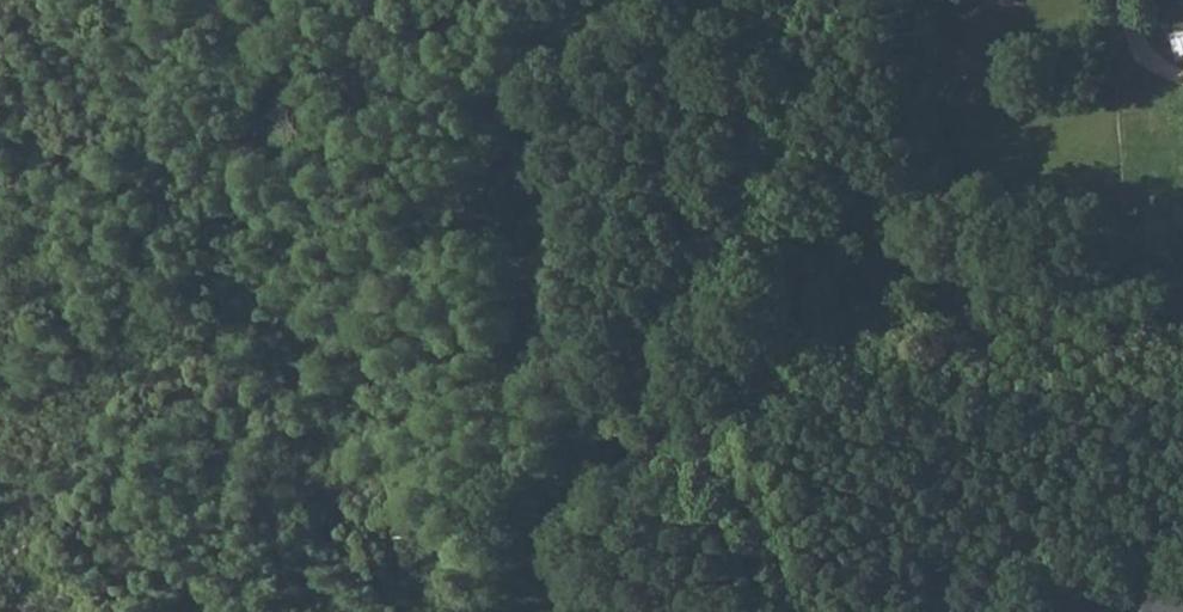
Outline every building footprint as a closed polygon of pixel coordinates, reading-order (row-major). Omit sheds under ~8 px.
[(1143,611),(1182,611),(1182,575),(1147,572),(1143,611)]
